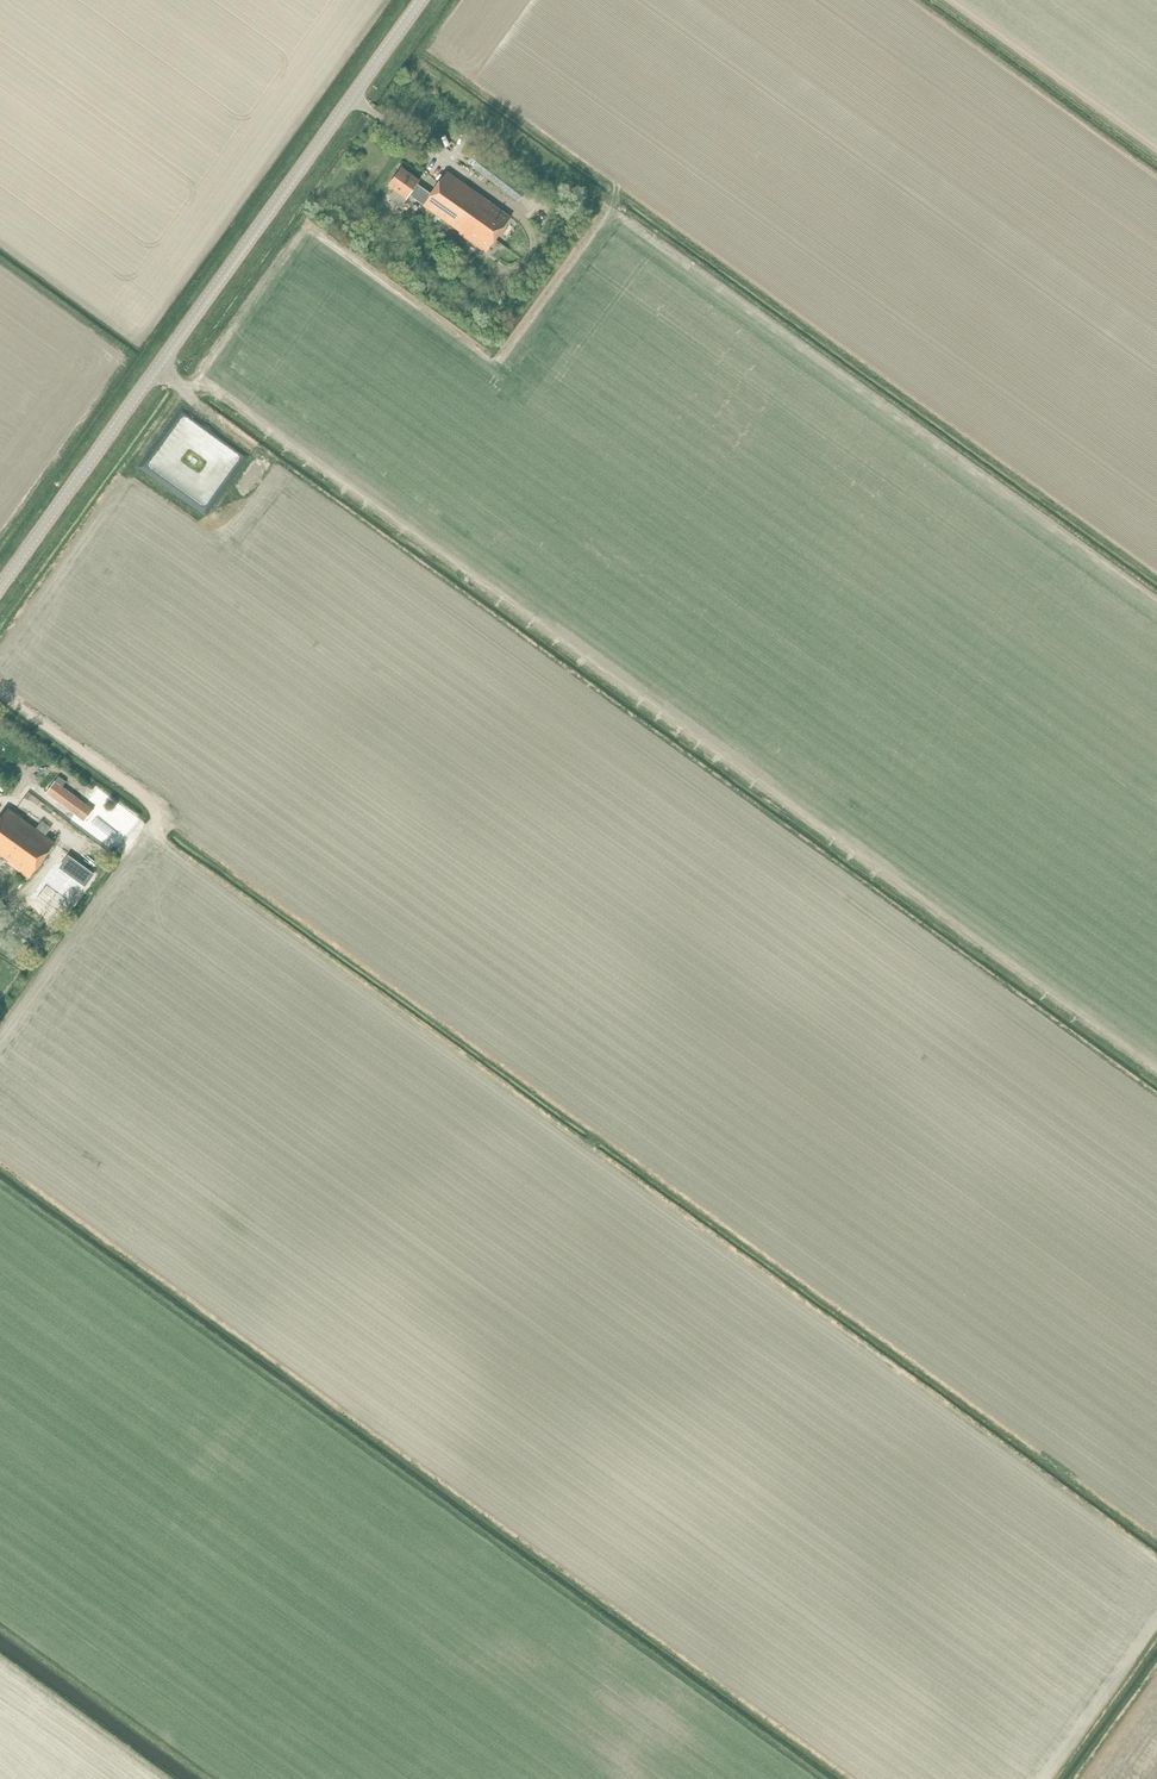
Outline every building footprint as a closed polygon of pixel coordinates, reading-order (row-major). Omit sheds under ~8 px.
[(409,195),(423,205),(431,194),(416,184),(419,180),(402,168),(389,186),(406,198),(409,195)] [(446,173),(431,194),(423,205),(460,231),(458,233),(486,253),(511,218),(446,173)] [(54,781),(46,792),(72,811),(70,814),(73,816),(75,813),(85,821),(93,810),(63,787),(68,780),(60,775),(55,782),(54,781)] [(8,860),(7,862),(29,878),(54,842),(7,808),(0,817),(0,854),(8,860)]
